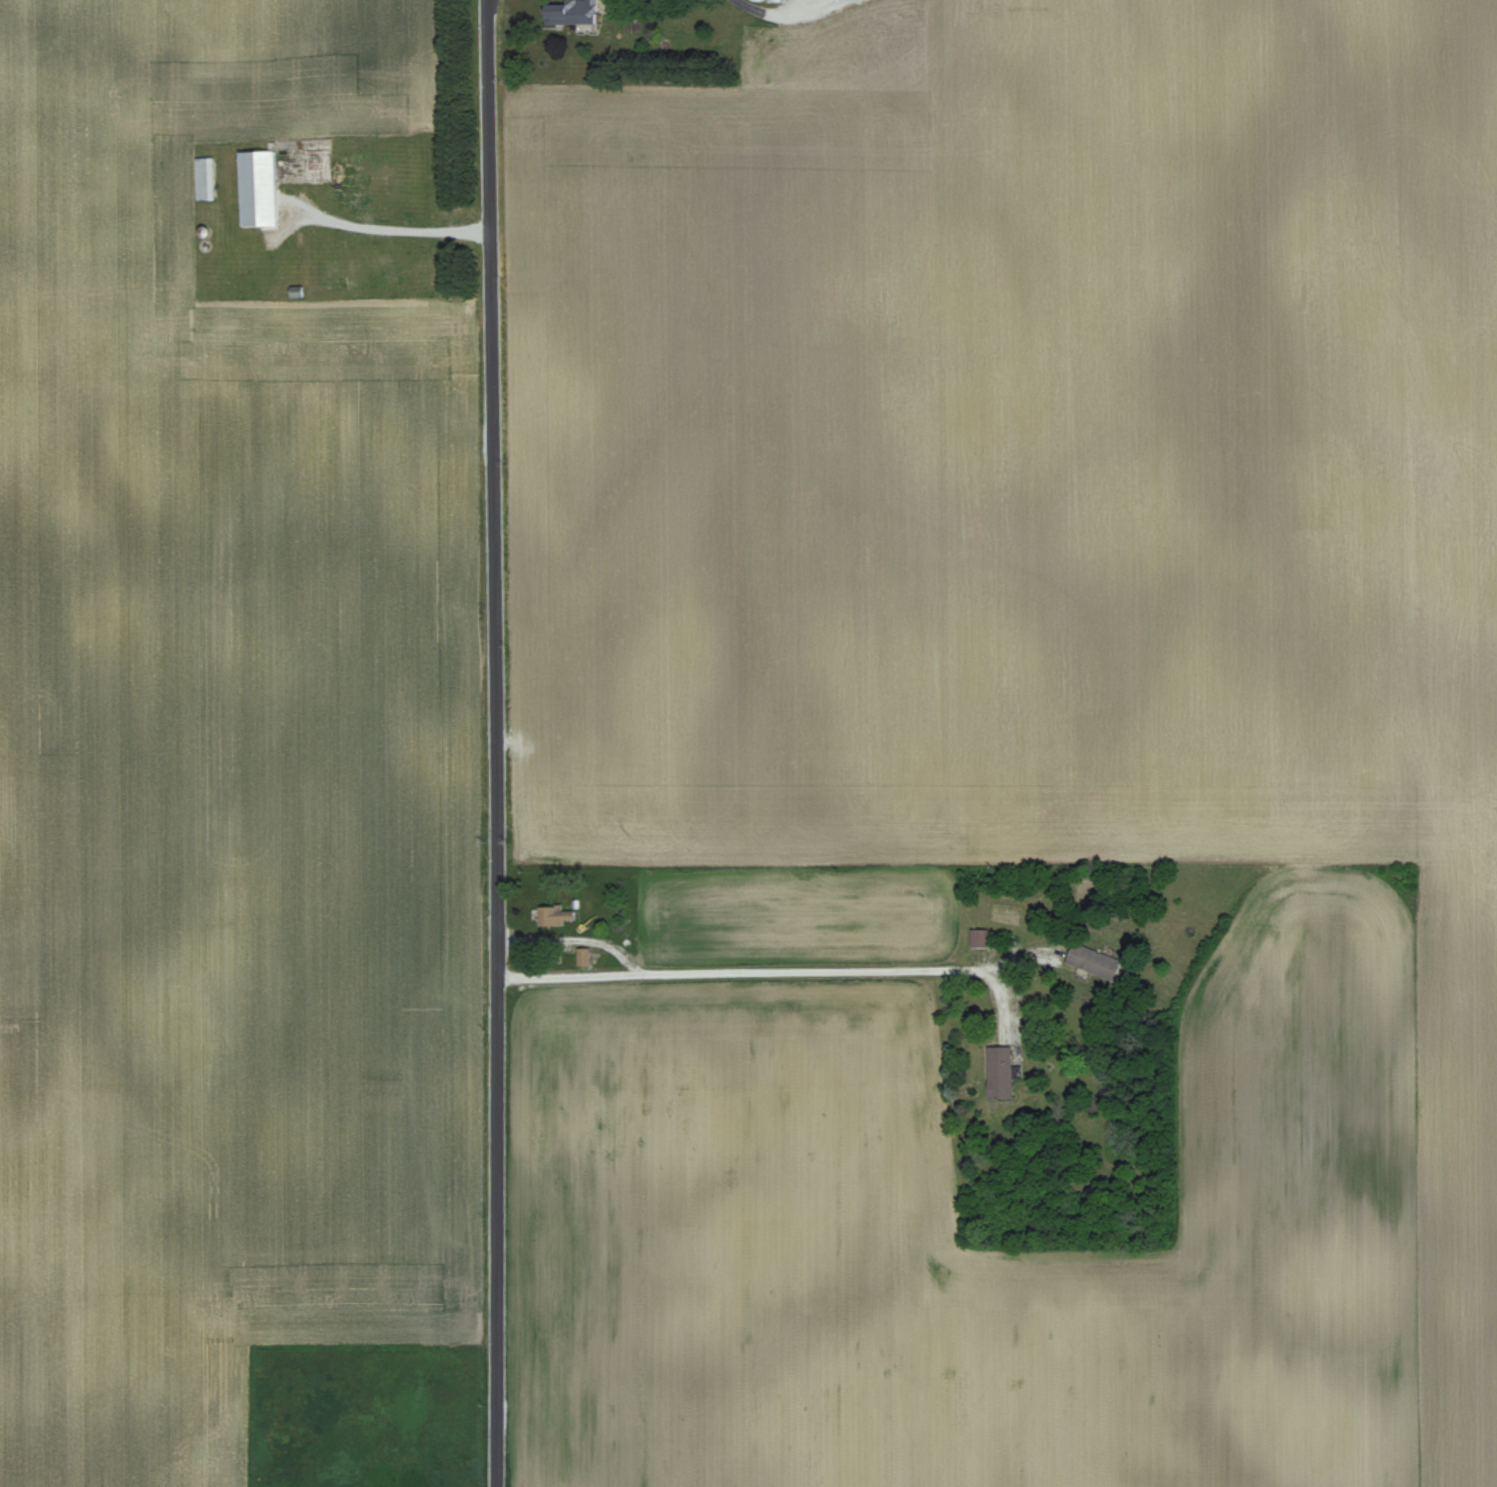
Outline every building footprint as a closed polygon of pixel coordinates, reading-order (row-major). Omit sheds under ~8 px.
[(597,0),(585,0),(585,2),(544,2),(544,24),(597,24),(597,0)] [(238,152),(239,227),(277,227),(275,151),(238,152)] [(214,200),(214,158),(196,158),(196,200),(214,200)] [(574,926),(574,912),(563,912),(563,906),(538,906),(538,926),(574,926)] [(971,948),(988,948),(988,930),(971,930),(971,948)] [(1065,963),(1114,982),(1122,961),(1073,942),(1065,963)] [(987,1047),(988,1099),(1013,1099),(1012,1046),(987,1047)]
